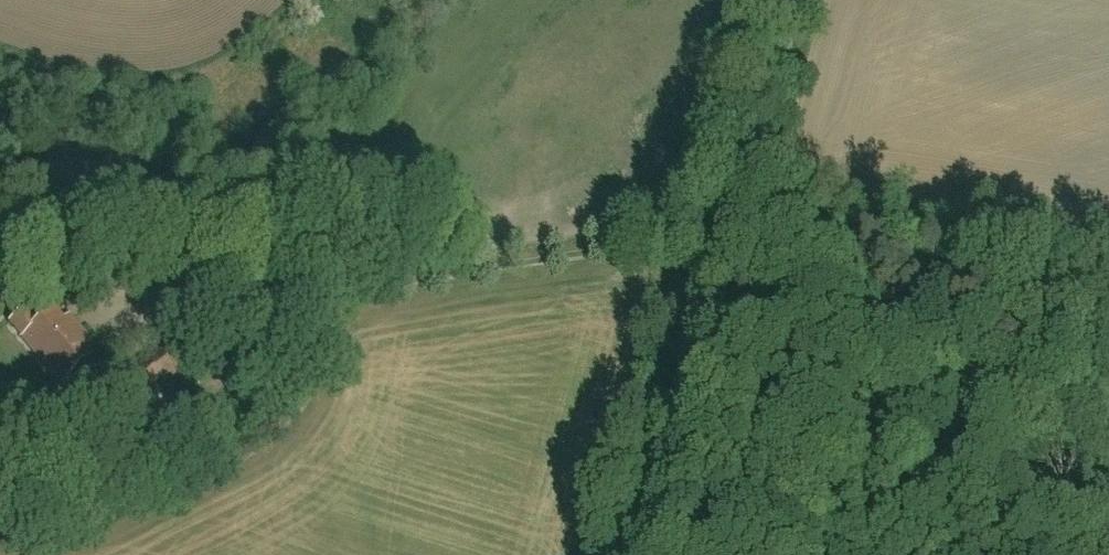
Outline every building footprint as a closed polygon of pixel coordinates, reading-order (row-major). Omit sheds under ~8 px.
[(60,314),(19,350),(59,396),(101,360),(60,314)]
